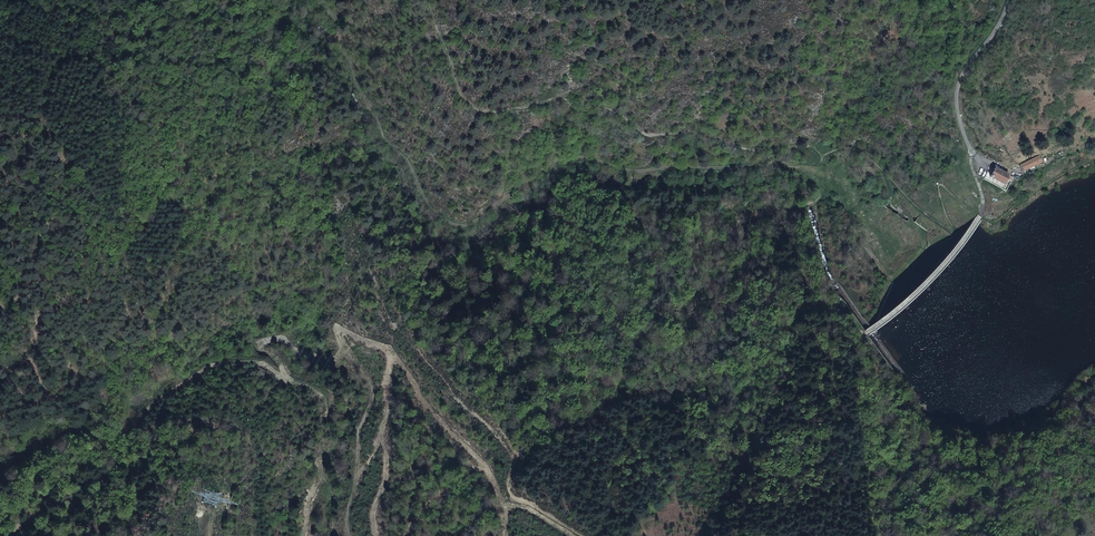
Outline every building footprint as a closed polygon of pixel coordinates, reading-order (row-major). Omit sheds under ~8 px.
[(1030,166),(1040,160),(1038,156),(1027,161),(1030,166)] [(1009,175),(994,167),(989,177),(1004,185),(1009,175)]
